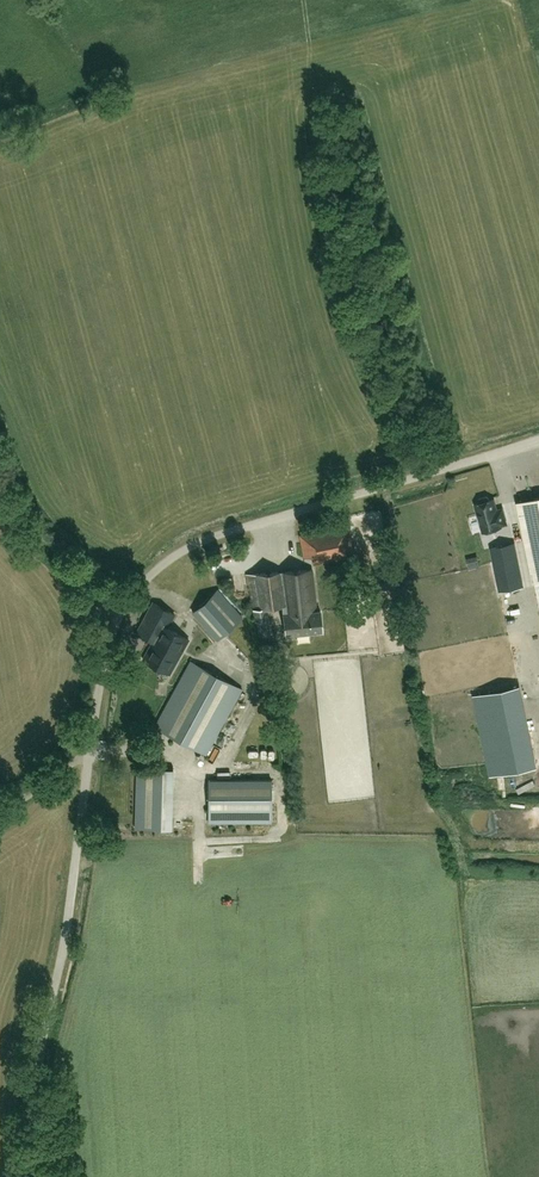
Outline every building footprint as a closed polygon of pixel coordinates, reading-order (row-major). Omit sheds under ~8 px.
[(521,498),(535,570),(538,569),(538,495),(521,498)] [(507,524),(504,513),(502,508),(496,509),(493,499),(489,500),(488,497),(486,496),(480,498),(478,500),(479,503),(475,504),(483,532),(501,526),(501,525),(507,524)] [(304,558),(354,548),(349,525),(300,535),(304,558)] [(522,586),(521,579),(516,555),(513,543),(502,545),(492,547),(499,583),(501,590),(522,586)] [(287,635),(323,631),(321,610),(317,610),(313,568),(247,575),(248,585),(250,585),(253,609),(254,609),(255,620),(268,619),(267,607),(283,605),(284,612),(283,612),(287,635)] [(243,617),(218,589),(192,612),(217,640),(243,617)] [(170,673),(189,639),(168,627),(175,614),(153,602),(137,633),(153,642),(143,659),(170,673)] [(243,688),(191,660),(154,727),(206,754),(243,688)] [(515,683),(469,693),(486,775),(532,765),(515,683)] [(227,734),(223,742),(231,746),(235,738),(227,734)] [(173,769),(137,767),(135,828),(171,829),(173,769)] [(272,781),(209,781),(208,824),(271,824),(272,781)]
